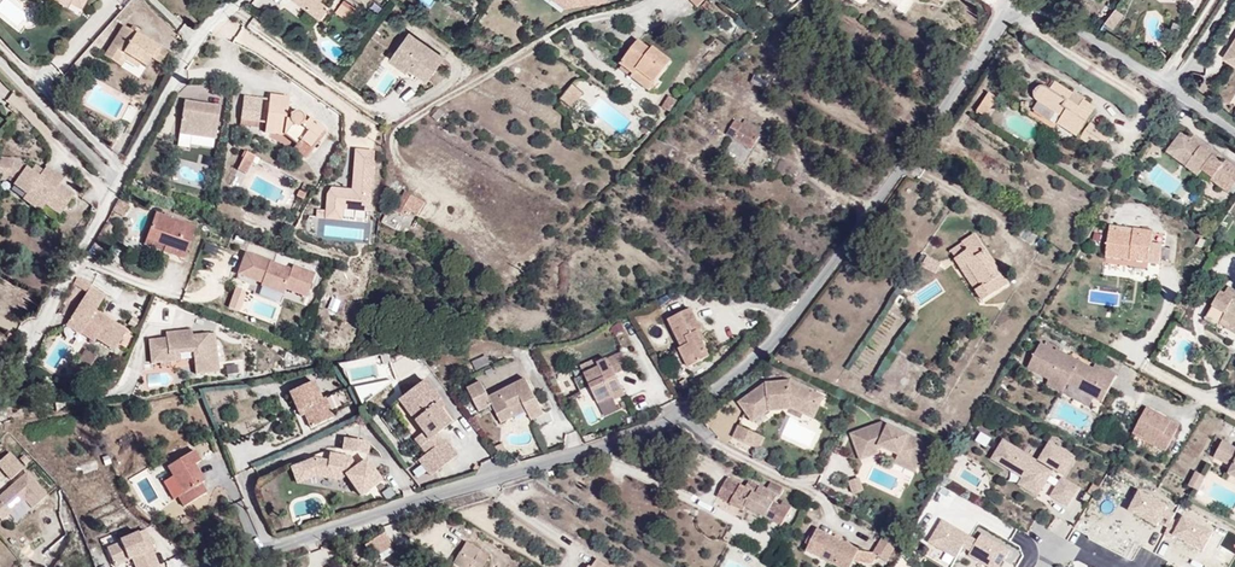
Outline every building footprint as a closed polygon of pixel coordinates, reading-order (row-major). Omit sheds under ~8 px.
[(57,0),(41,0),(62,13),(66,5),(57,0)] [(66,5),(78,13),(85,0),(57,0),(66,5)] [(318,19),(329,5),(322,0),(293,0),(318,19)] [(685,10),(695,0),(676,0),(685,10)] [(346,19),(352,11),(340,2),(334,10),(346,19)] [(1115,9),(1104,25),(1113,31),(1124,15),(1115,9)] [(128,28),(120,23),(99,57),(113,65),(118,57),(139,70),(146,59),(154,65),(164,50),(134,32),(128,28)] [(426,83),(443,58),(404,30),(390,51),(391,51),(410,65),(407,70),(426,83)] [(644,84),(660,62),(642,48),(638,53),(623,43),(606,68),(620,78),(626,71),(644,84)] [(407,70),(410,65),(391,51),(384,60),(403,74),(407,70)] [(1038,81),(1044,73),(1037,68),(1031,76),(1038,81)] [(644,84),(626,71),(620,78),(618,82),(637,95),(644,84)] [(1065,97),(1057,92),(1062,85),(1044,73),(1038,81),(1031,76),(1028,75),(1025,75),(1021,78),(1020,83),(1023,87),(1013,101),(1037,118),(1041,113),(1064,128),(1084,99),(1070,90),(1065,97)] [(965,102),(979,84),(971,78),(957,96),(965,102)] [(320,117),(302,104),(299,106),(296,100),(281,99),(282,88),(261,86),(261,92),(259,121),(259,126),(276,127),(292,137),(296,132),(304,138),(320,117)] [(576,100),(576,95),(569,88),(554,105),(560,111),(568,110),(573,106),(576,100)] [(252,120),(254,91),(234,90),(232,119),(252,120)] [(259,121),(261,92),(254,91),(252,120),(259,121)] [(986,94),(977,116),(987,120),(996,98),(986,94)] [(661,109),(670,114),(677,102),(668,97),(661,109)] [(212,123),(215,104),(176,98),(173,118),(212,123)] [(1086,147),(1099,128),(1078,114),(1063,136),(1077,146),(1080,142),(1086,147)] [(210,136),(212,123),(173,118),(171,130),(210,136)] [(744,147),(751,136),(732,122),(724,133),(744,147)] [(1186,149),(1175,140),(1183,129),(1173,122),(1157,142),(1179,159),(1186,149)] [(1218,149),(1214,155),(1206,149),(1197,142),(1201,138),(1186,126),(1183,129),(1175,140),(1186,149),(1179,159),(1190,167),(1194,162),(1223,184),(1234,168),(1234,162),(1218,149)] [(304,138),(296,132),(292,137),(289,141),(297,147),(304,138)] [(1206,149),(1210,144),(1201,138),(1197,142),(1206,149)] [(247,170),(258,152),(247,145),(236,164),(247,170)] [(55,214),(70,194),(55,184),(59,179),(42,167),(39,171),(34,177),(26,171),(21,168),(20,170),(15,167),(17,165),(10,160),(0,158),(0,179),(1,179),(4,175),(11,180),(8,184),(22,194),(24,192),(41,204),(55,214)] [(34,177),(39,171),(30,165),(26,171),(34,177)] [(397,215),(401,209),(409,196),(397,189),(385,207),(397,215)] [(41,204),(24,192),(22,194),(19,199),(36,211),(41,204)] [(128,198),(121,195),(118,199),(115,198),(110,209),(120,214),(128,198)] [(409,214),(417,201),(409,196),(401,209),(409,214)] [(183,258),(194,226),(153,212),(144,238),(164,245),(162,250),(183,258)] [(1027,246),(1034,236),(1016,224),(1009,234),(1027,246)] [(1156,261),(1159,240),(1148,239),(1150,227),(1128,225),(1128,230),(1104,228),(1101,255),(1127,258),(1128,250),(1144,252),(1143,260),(1156,261)] [(997,277),(968,228),(954,236),(957,241),(944,248),(950,259),(958,254),(971,277),(963,282),(970,292),(997,277)] [(164,245),(144,238),(142,244),(162,250),(164,245)] [(202,255),(216,258),(218,247),(205,243),(202,255)] [(1143,260),(1144,252),(1128,250),(1127,258),(1143,260)] [(314,274),(243,253),(235,279),(261,287),(258,296),(278,302),(281,294),(306,301),(314,274)] [(971,277),(958,254),(950,259),(963,282),(971,277)] [(95,272),(79,265),(71,282),(83,290),(86,286),(95,272)] [(1233,295),(1234,292),(1234,287),(1223,281),(1219,289),(1215,287),(1200,315),(1215,323),(1216,321),(1234,331),(1234,296),(1233,295)] [(101,295),(86,286),(83,290),(81,294),(96,304),(101,295)] [(235,288),(227,308),(238,313),(246,293),(235,288)] [(96,304),(81,294),(78,299),(94,308),(96,304)] [(862,379),(905,313),(897,308),(903,300),(894,294),(846,369),(862,379)] [(124,329),(92,310),(94,308),(78,299),(62,325),(78,334),(83,325),(94,331),(90,338),(111,351),(124,329)] [(700,334),(703,329),(702,326),(700,324),(695,323),(688,310),(667,322),(681,347),(696,339),(695,337),(700,334)] [(212,370),(210,330),(194,332),(195,339),(188,339),(188,332),(187,327),(159,329),(160,336),(143,337),(145,360),(176,358),(176,351),(186,350),(188,371),(212,370)] [(1113,370),(1091,359),(1089,363),(1076,356),(1073,362),(1064,358),(1067,352),(1051,343),(1050,345),(1037,338),(1025,363),(1045,373),(1042,379),(1059,388),(1063,379),(1079,387),(1085,374),(1095,379),(1088,392),(1099,397),(1113,370)] [(707,358),(696,339),(681,347),(677,348),(684,361),(692,356),(696,364),(707,358)] [(94,355),(84,348),(75,360),(82,373),(94,355)] [(1073,362),(1076,356),(1067,352),(1064,358),(1073,362)] [(587,388),(615,375),(621,372),(618,365),(625,362),(620,353),(596,365),(593,360),(579,367),(583,375),(573,380),(579,392),(587,388)] [(475,371),(489,365),(485,356),(471,362),(475,371)] [(696,364),(692,356),(684,361),(688,369),(696,364)] [(342,362),(344,385),(379,381),(377,359),(342,362)] [(68,372),(82,373),(75,360),(68,360),(68,372)] [(224,367),(227,376),(239,373),(236,363),(224,367)] [(1088,392),(1095,379),(1085,374),(1079,387),(1088,392)] [(625,395),(615,375),(587,388),(596,405),(612,397),(614,400),(625,395)] [(784,401),(801,397),(813,402),(817,393),(784,376),(762,382),(732,405),(746,424),(761,412),(785,406),(784,401)] [(441,405),(421,379),(393,401),(418,432),(409,439),(421,454),(414,461),(426,477),(453,456),(441,440),(440,441),(434,434),(445,425),(434,410),(441,405)] [(545,414),(528,379),(491,397),(483,381),(470,388),(481,410),(494,404),(503,423),(515,417),(511,409),(524,403),(533,420),(545,414)] [(330,411),(324,397),(320,399),(312,381),(285,392),(296,418),(300,416),(305,429),(333,417),(330,411)] [(231,388),(200,393),(202,406),(233,402),(231,388)] [(347,388),(324,397),(330,411),(354,401),(347,388)] [(806,416),(813,402),(801,397),(784,401),(785,406),(806,416)] [(1145,403),(1131,428),(1164,446),(1178,421),(1145,403)] [(919,444),(872,420),(870,424),(870,425),(864,427),(863,425),(838,431),(845,459),(868,453),(871,448),(886,456),(897,461),(903,449),(914,454),(919,444)] [(539,441),(553,436),(549,424),(534,429),(539,441)] [(756,438),(731,426),(725,439),(750,451),(756,438)] [(563,436),(566,448),(580,444),(577,432),(563,436)] [(368,441),(341,436),(339,449),(366,453),(368,441)] [(1218,438),(1210,453),(1229,463),(1225,472),(1234,477),(1234,447),(1218,438)] [(1005,439),(994,457),(1013,468),(1015,465),(1036,476),(1030,486),(1040,492),(1055,467),(1052,466),(1054,464),(1066,471),(1072,461),(1068,459),(1072,451),(1051,439),(1041,456),(1044,458),(1042,460),(1005,439)] [(690,460),(696,452),(681,440),(674,449),(690,460)] [(174,497),(178,495),(184,504),(206,490),(200,480),(204,478),(194,461),(199,458),(193,448),(166,464),(173,475),(164,480),(174,497)] [(904,474),(914,454),(903,449),(897,461),(886,456),(882,463),(904,474)] [(1076,453),(1072,451),(1068,459),(1072,461),(1076,453)] [(311,456),(287,465),(294,483),(312,476),(339,479),(340,476),(343,474),(358,495),(381,479),(364,456),(354,463),(347,455),(326,452),(326,459),(311,456)] [(6,453),(0,459),(0,472),(7,480),(20,468),(6,453)] [(1202,475),(1193,470),(1185,485),(1194,489),(1202,475)] [(0,494),(0,521),(23,499),(31,507),(45,494),(23,472),(6,488),(8,490),(4,493),(3,492),(0,494)] [(1022,482),(1030,486),(1036,476),(1028,472),(1022,482)] [(729,507),(744,479),(739,476),(735,482),(718,473),(706,494),(729,507)] [(1064,478),(1052,497),(1068,506),(1079,488),(1064,478)] [(770,499),(773,494),(744,479),(729,507),(736,511),(739,505),(775,525),(788,502),(778,497),(775,502),(770,499)] [(777,487),(764,479),(761,485),(774,492),(777,487)] [(161,498),(155,506),(170,517),(176,509),(161,498)] [(851,551),(807,529),(796,552),(828,566),(843,566),(851,551)] [(146,553),(154,549),(155,549),(147,530),(140,533),(147,548),(144,549),(146,553)] [(135,558),(138,566),(160,566),(161,566),(154,549),(146,553),(144,549),(147,548),(140,533),(122,541),(123,543),(109,548),(117,565),(135,558)] [(387,545),(380,533),(360,545),(364,552),(368,550),(371,555),(387,545)] [(879,562),(889,541),(874,534),(864,554),(879,562)] [(483,559),(460,545),(447,566),(478,566),(483,559)] [(592,558),(585,566),(604,566),(592,558)]
